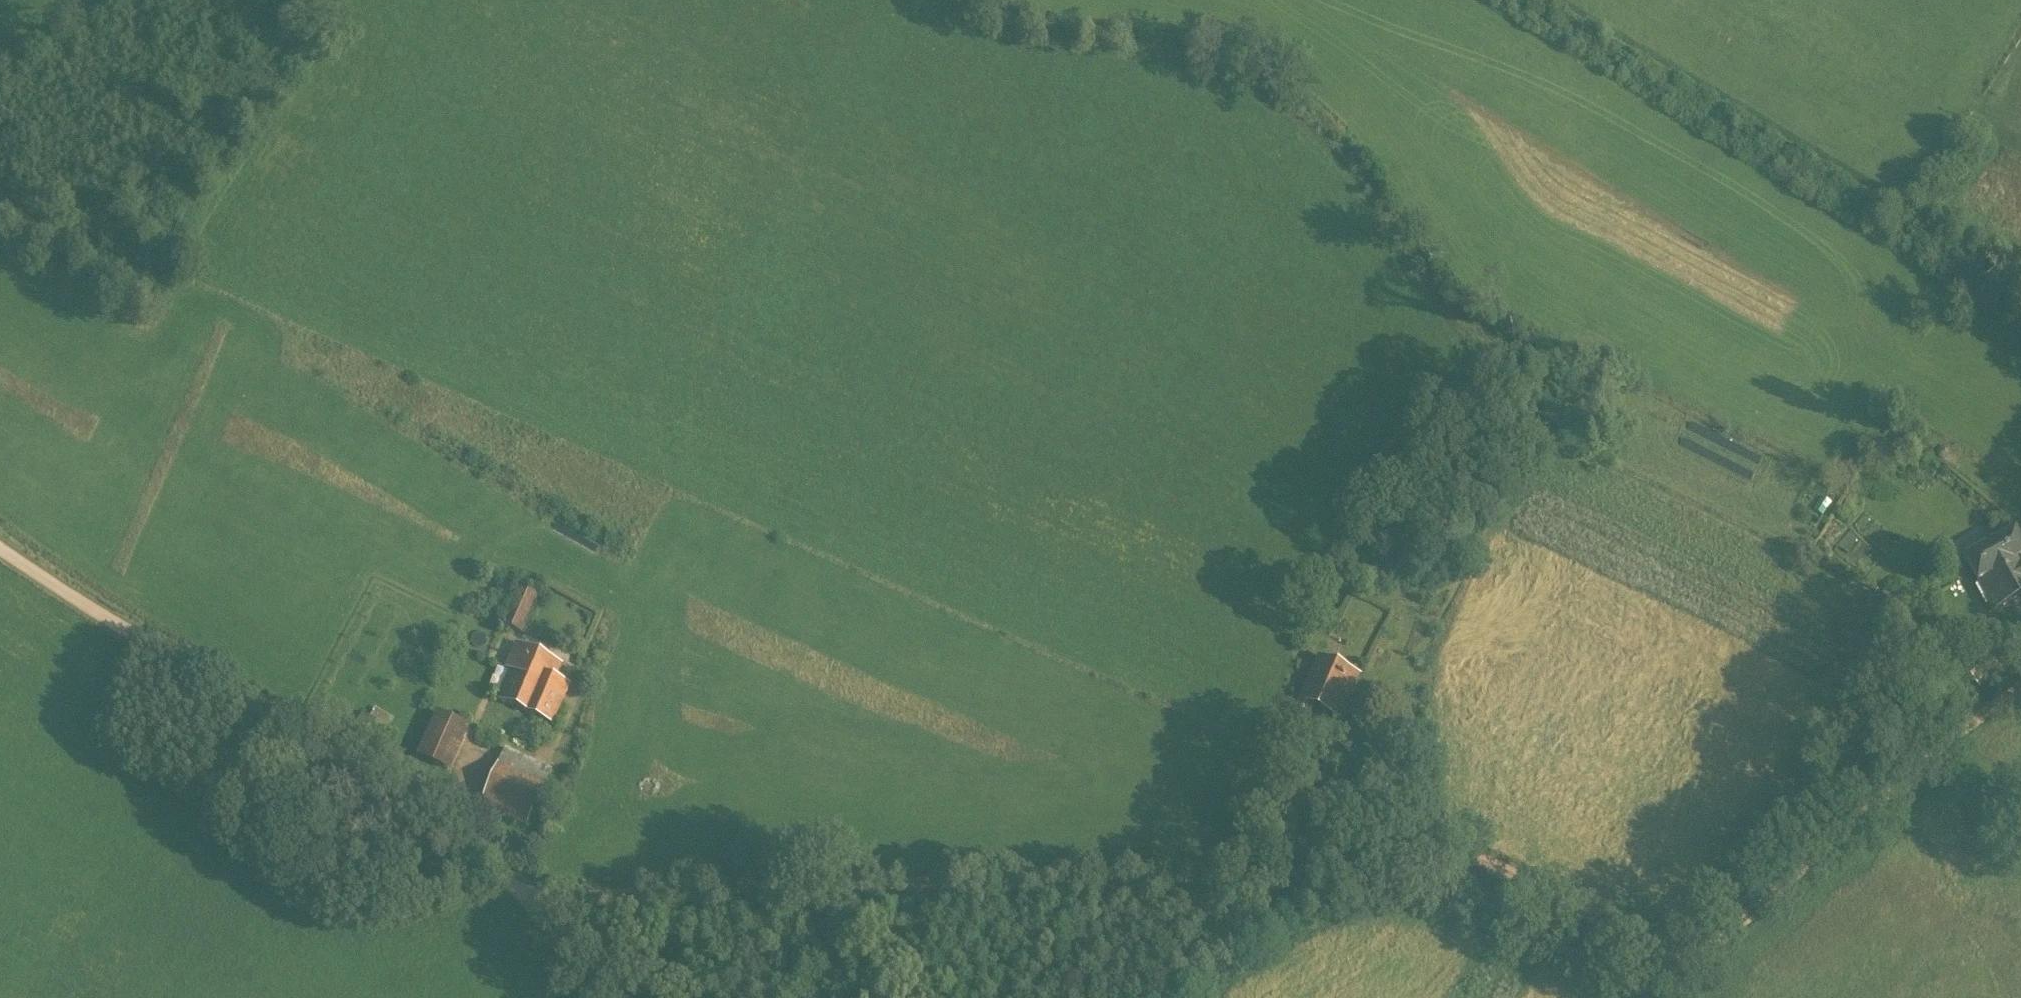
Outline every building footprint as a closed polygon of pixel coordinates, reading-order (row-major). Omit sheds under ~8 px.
[(1994,612),(2020,597),(2020,543),(2014,531),(1964,559),(1994,612)] [(503,625),(523,634),(540,593),(521,584),(503,625)] [(517,644),(506,668),(510,670),(497,699),(552,723),(570,684),(556,678),(562,664),(517,644)] [(1309,715),(1314,704),(1340,717),(1360,676),(1319,656),(1294,708),(1309,715)] [(382,752),(383,748),(392,734),(394,730),(389,728),(394,718),(376,707),(370,717),(363,712),(350,734),(382,752)] [(417,757),(452,772),(472,727),(437,712),(417,757)] [(506,750),(480,805),(525,826),(552,770),(506,750)]
